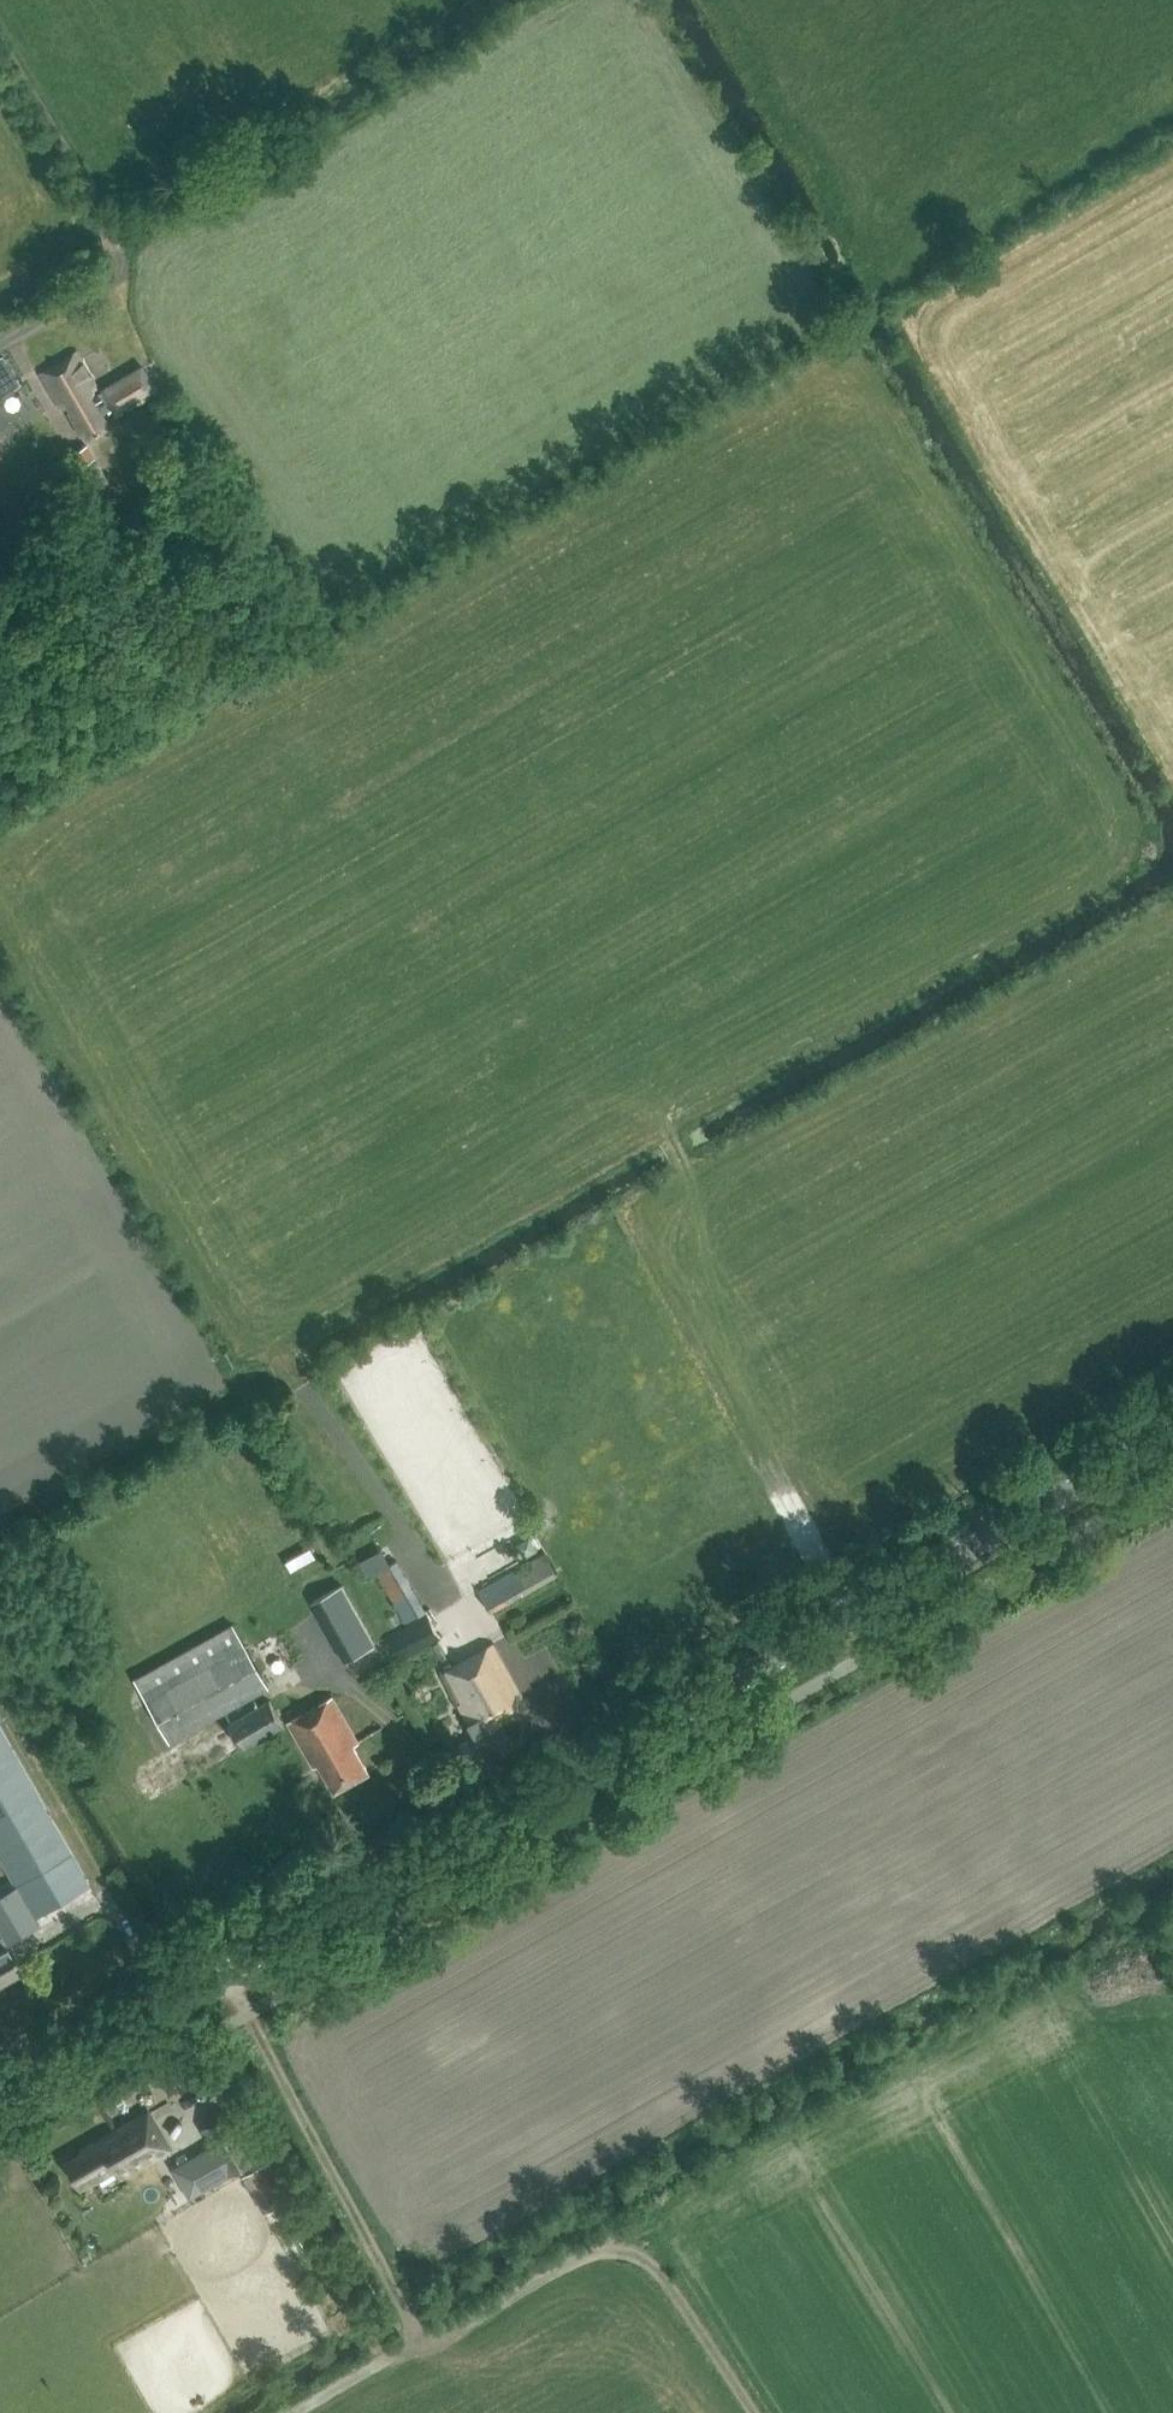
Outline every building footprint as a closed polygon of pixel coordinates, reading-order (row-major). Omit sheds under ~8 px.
[(117,413),(157,390),(142,367),(100,392),(76,350),(40,372),(59,406),(64,404),(65,407),(66,407),(81,433),(85,430),(89,437),(109,426),(102,413),(113,406),(117,413)] [(64,504),(106,479),(86,445),(76,452),(84,466),(53,485),(64,504)] [(518,1545),(525,1558),(537,1550),(530,1538),(518,1545)] [(376,1571),(390,1563),(381,1547),(358,1560),(367,1576),(376,1571)] [(490,1612),(557,1574),(545,1553),(478,1590),(490,1612)] [(390,1563),(376,1571),(393,1602),(414,1591),(397,1560),(390,1563)] [(425,1611),(414,1591),(393,1602),(405,1623),(425,1611)] [(319,1614),(328,1629),(352,1615),(343,1600),(319,1614)] [(401,1658),(441,1637),(429,1613),(389,1635),(401,1658)] [(352,1615),(328,1629),(358,1681),(382,1668),(352,1615)] [(394,1615),(388,1618),(392,1626),(398,1622),(394,1615)] [(267,1686),(245,1645),(233,1623),(135,1677),(169,1739),(267,1686)] [(502,1724),(530,1709),(493,1643),(452,1667),(449,1662),(444,1665),(446,1670),(442,1672),(469,1723),(470,1722),(476,1734),(455,1746),(465,1764),(492,1749),(495,1755),(514,1745),(502,1724)] [(334,1791),(369,1772),(353,1744),(358,1742),(332,1697),(288,1722),(314,1767),(319,1764),(334,1791)] [(243,1749),(284,1725),(269,1700),(228,1723),(243,1749)] [(22,1895),(0,1907),(0,1913),(10,1930),(0,1935),(0,1985),(26,1970),(11,1945),(24,1937),(41,1929),(97,1898),(0,1727),(0,1857),(22,1895)] [(216,2150),(177,2172),(190,2195),(256,2158),(229,2112),(203,2127),(216,2150)] [(148,2113),(102,2140),(82,2152),(84,2154),(68,2163),(81,2185),(96,2176),(98,2178),(117,2167),(121,2174),(167,2146),(148,2113)] [(261,2170),(243,2180),(263,2216),(265,2214),(280,2206),(261,2170)]
